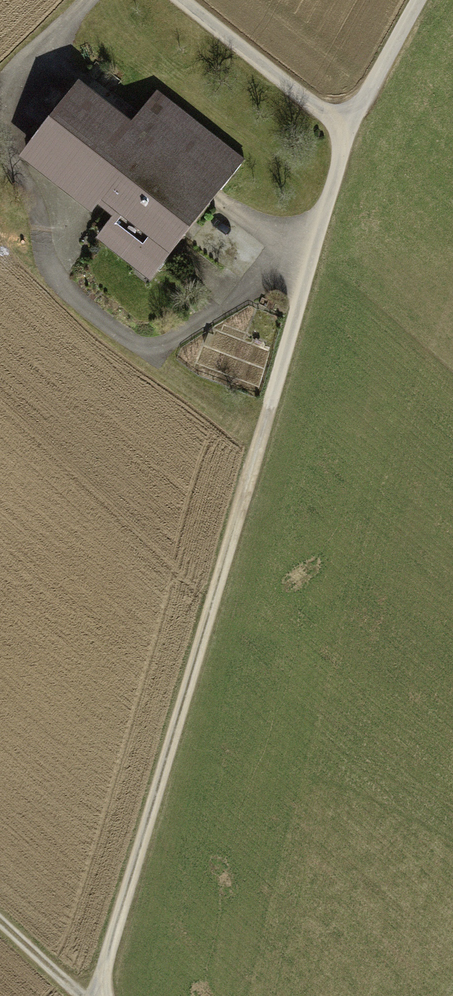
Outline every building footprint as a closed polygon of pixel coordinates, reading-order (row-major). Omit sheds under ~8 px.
[(122,135),(70,94),(28,146),(99,202),(105,195),(121,207),(99,235),(115,248),(117,246),(137,262),(141,257),(157,269),(241,165),(154,95),(122,135)]
